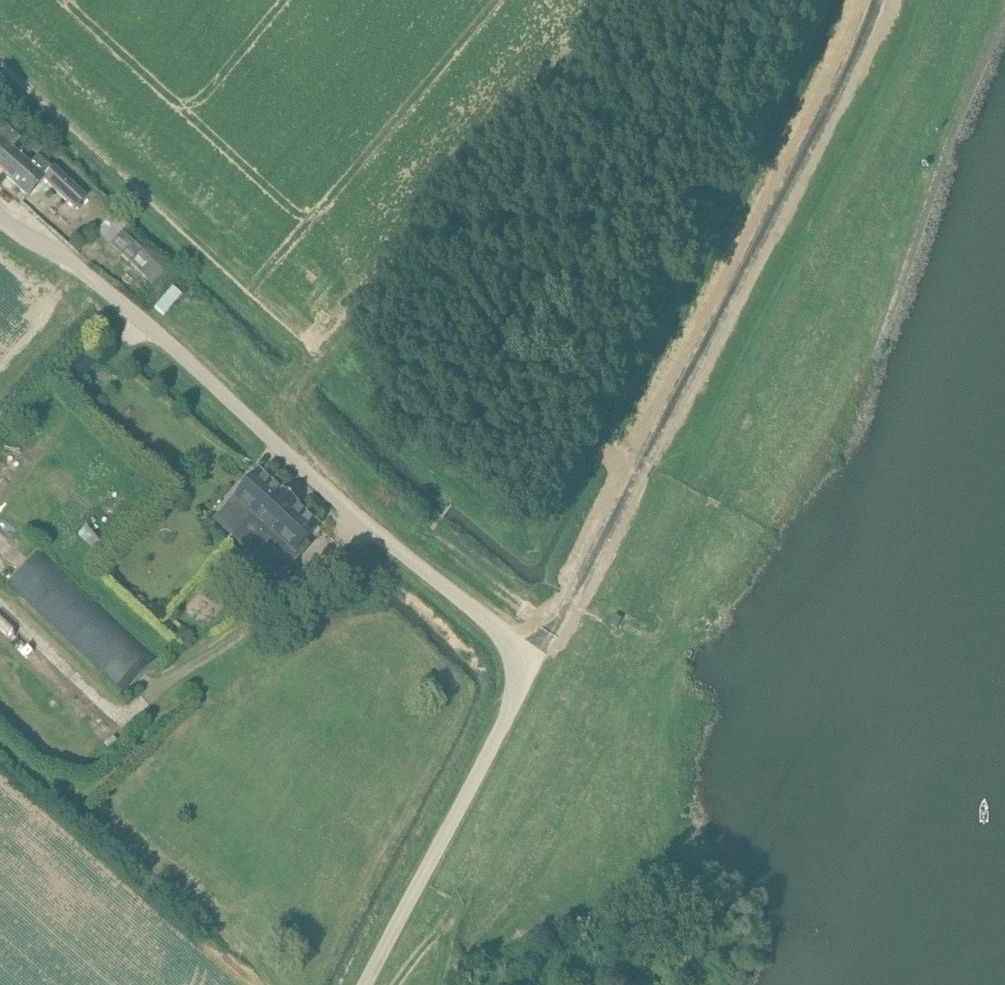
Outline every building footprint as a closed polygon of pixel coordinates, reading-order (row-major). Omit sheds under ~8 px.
[(27,198),(43,180),(74,209),(93,188),(85,181),(84,183),(77,190),(38,156),(30,164),(13,149),(21,140),(6,126),(7,124),(0,118),(0,132),(0,173),(27,198)] [(142,275),(154,263),(121,233),(126,226),(114,214),(97,232),(142,275)] [(283,492),(261,471),(229,504),(289,560),(320,525),(298,505),(300,503),(285,490),(283,492)] [(176,495),(166,505),(173,512),(182,502),(176,495)] [(151,658),(34,550),(3,584),(118,694),(151,658)] [(230,551),(222,558),(229,565),(236,557),(230,551)] [(617,613),(612,622),(618,625),(622,616),(617,613)]
